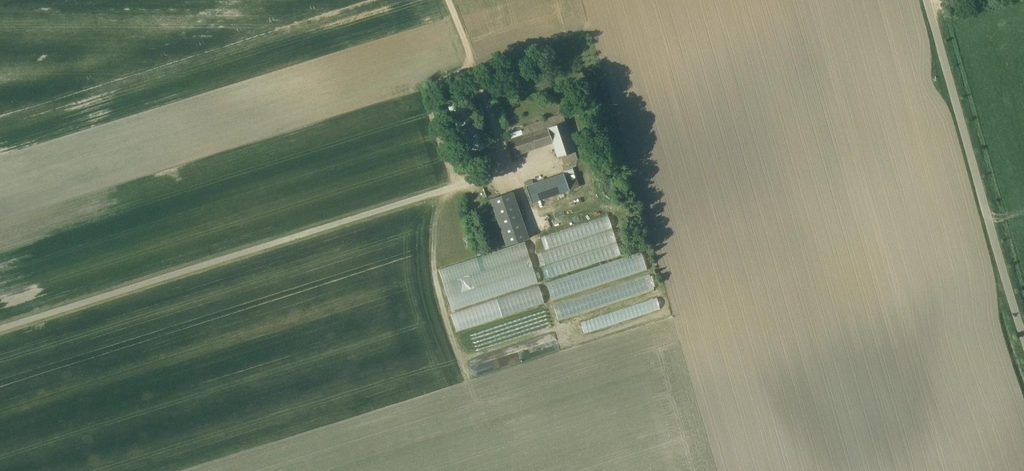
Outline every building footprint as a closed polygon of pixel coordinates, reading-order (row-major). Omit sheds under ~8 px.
[(466,92),(445,100),(466,155),(487,147),(466,92)] [(563,113),(524,127),(527,134),(510,140),(515,155),(553,142),(558,157),(562,156),(564,163),(579,158),(563,113)] [(564,173),(526,186),(532,203),(579,186),(575,173),(565,177),(564,173)] [(513,191),(490,199),(507,246),(529,238),(513,191)] [(544,277),(620,255),(609,215),(540,235),(544,250),(537,253),(544,277)] [(551,298),(646,270),(641,252),(545,280),(551,298)] [(600,305),(653,288),(648,274),(595,291),(600,305)] [(462,327),(544,303),(539,285),(457,310),(462,327)]
